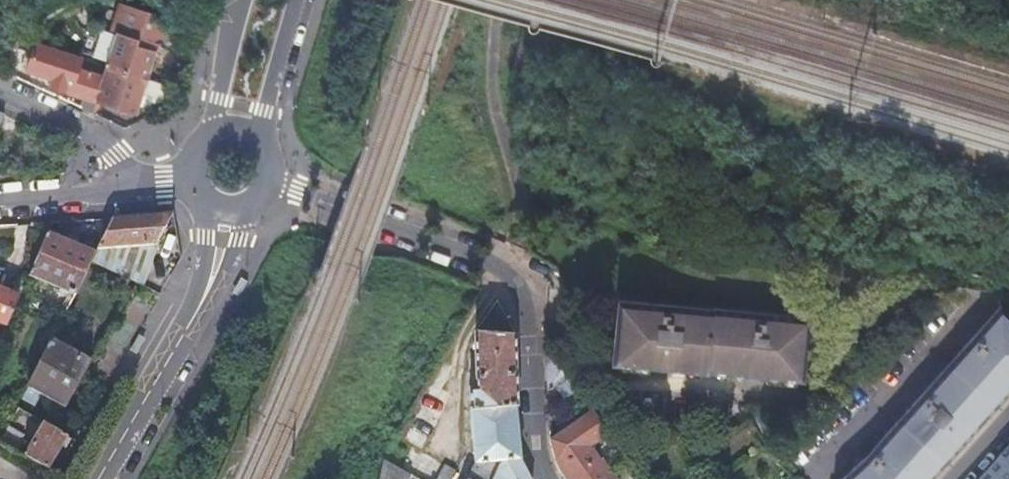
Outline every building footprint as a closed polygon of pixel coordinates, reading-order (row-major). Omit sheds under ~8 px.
[(132,43),(141,14),(142,11),(114,2),(106,30),(111,31),(102,63),(143,75),(151,48),(132,43)] [(102,63),(71,53),(34,42),(26,71),(51,79),(50,84),(92,97),(102,63)] [(92,97),(113,104),(133,110),(143,75),(102,63),(92,97)] [(97,246),(95,250),(92,257),(116,269),(123,255),(157,253),(156,241),(171,212),(112,216),(97,246)] [(112,216),(94,218),(88,241),(97,246),(112,216)] [(95,250),(47,227),(28,271),(73,294),(92,257),(95,250)] [(7,319),(20,291),(0,282),(0,316),(7,319)] [(494,302),(475,329),(476,386),(468,387),(476,463),(468,478),(531,478),(517,455),(515,408),(519,408),(514,334),(499,306),(494,302)] [(812,318),(785,316),(718,309),(717,313),(620,303),(614,365),(712,376),(712,373),(807,383),(812,318)] [(1008,402),(1008,310),(1007,308),(885,442),(847,478),(939,478),(1008,402)] [(50,340),(27,386),(64,407),(80,380),(89,362),(50,340)] [(580,392),(545,341),(547,395),(554,390),(561,401),(562,404),(580,392)] [(547,406),(561,401),(554,390),(547,395),(547,406)] [(609,434),(593,411),(549,441),(555,464),(563,478),(602,478),(593,466),(590,468),(581,454),(609,434)] [(44,421),(24,456),(45,470),(65,435),(44,421)] [(981,478),(1008,478),(1008,448),(981,478)] [(385,461),(382,459),(378,478),(408,478),(410,474),(385,461)] [(460,471),(445,462),(436,478),(456,478),(460,471)]
